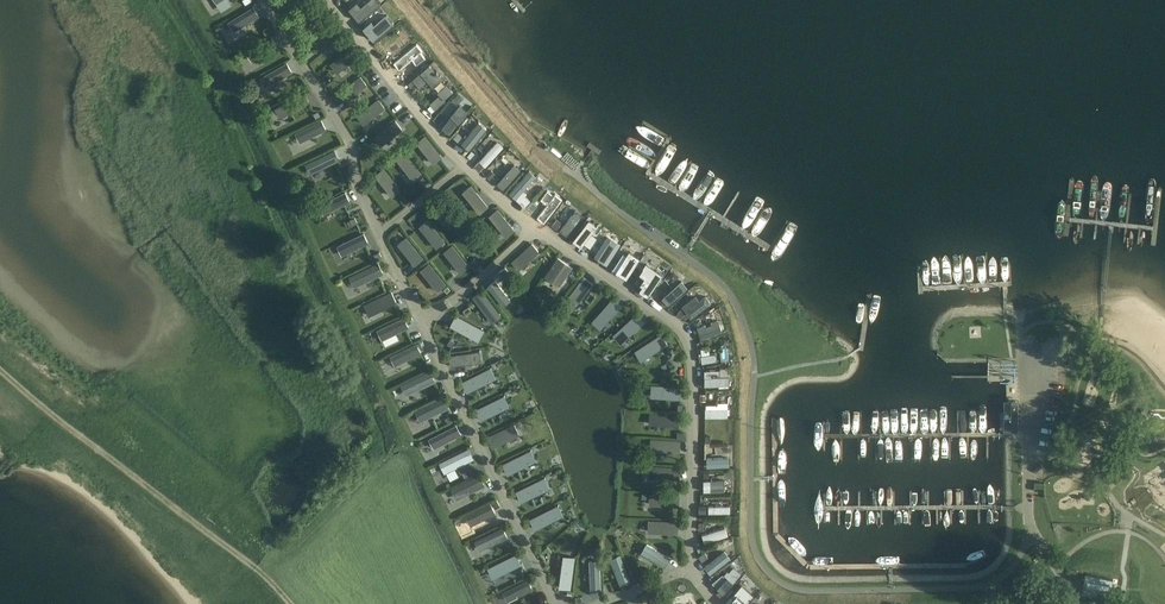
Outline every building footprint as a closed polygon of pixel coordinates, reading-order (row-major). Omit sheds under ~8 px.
[(359,9),(364,15),(380,2),(378,0),(370,0),(359,9)] [(316,1),(295,18),(301,26),(323,9),(316,1)] [(253,5),(228,20),(233,29),(259,14),(253,5)] [(393,12),(368,31),(374,39),(399,19),(393,12)] [(335,24),(314,41),(320,50),(342,33),(335,24)] [(269,27),(263,30),(266,35),(271,32),(269,27)] [(271,35),(246,50),(251,59),(277,44),(271,35)] [(401,38),(384,51),(388,56),(406,43),(401,38)] [(421,40),(394,64),(401,71),(412,61),(418,68),(434,54),(421,40)] [(352,46),(330,62),(337,71),(358,54),(352,46)] [(287,61),(260,76),(265,85),(292,70),(287,61)] [(434,87),(443,79),(430,65),(413,80),(420,88),(428,81),(434,87)] [(360,75),(339,91),(346,100),(367,83),(360,75)] [(441,94),(431,103),(437,110),(446,101),(445,99),(454,92),(447,84),(438,92),(441,94)] [(304,90),(275,105),(279,115),(309,99),(304,90)] [(378,97),(357,114),(363,122),(385,105),(378,97)] [(460,102),(442,124),(450,130),(468,108),(460,102)] [(321,118),(295,131),(300,141),(326,127),(321,118)] [(395,119),(374,135),(381,144),(402,127),(395,119)] [(480,121),(462,141),(470,147),(487,127),(480,121)] [(425,134),(417,140),(434,162),(442,156),(425,134)] [(498,141),(480,159),(486,164),(503,146),(498,141)] [(334,148),(305,162),(310,172),(339,158),(334,148)] [(404,151),(396,157),(413,179),(422,172),(404,151)] [(514,163),(498,181),(504,187),(520,168),(514,163)] [(383,166),(375,172),(392,194),(400,188),(383,166)] [(530,169),(510,191),(516,197),(536,175),(530,169)] [(471,183),(463,189),(480,211),(488,205),(471,183)] [(346,189),(318,202),(323,212),(350,199),(346,189)] [(539,213),(546,218),(557,204),(544,192),(537,201),(544,207),(539,213)] [(448,202),(440,208),(457,230),(465,223),(448,202)] [(565,223),(560,229),(568,235),(583,216),(568,204),(561,213),(566,217),(563,221),(565,223)] [(497,207),(489,213),(506,235),(514,229),(497,207)] [(427,218),(419,224),(436,246),(444,240),(427,218)] [(588,218),(574,236),(581,243),(585,240),(591,244),(596,236),(591,232),(597,225),(588,218)] [(474,226),(466,232),(482,254),(491,248),(474,226)] [(364,231),(337,244),(342,253),(368,240),(364,231)] [(608,234),(595,253),(608,261),(621,243),(608,234)] [(406,236),(397,242),(414,264),(423,257),(406,236)] [(532,242),(512,260),(519,267),(540,249),(532,242)] [(452,243),(444,249),(461,271),(469,265),(452,243)] [(614,268),(627,277),(639,259),(629,252),(627,256),(623,253),(614,268)] [(558,256),(546,274),(560,284),(573,266),(558,256)] [(647,260),(640,270),(646,274),(641,281),(644,282),(641,286),(649,292),(664,271),(647,260)] [(379,261),(349,275),(354,286),(384,271),(379,261)] [(429,262),(421,268),(438,290),(446,283),(429,262)] [(672,287),(663,296),(669,302),(688,286),(677,273),(667,281),(672,287)] [(584,275),(566,300),(574,306),(593,281),(584,275)] [(496,278),(487,285),(503,304),(511,298),(496,278)] [(482,288),(473,295),(492,321),(502,314),(482,288)] [(391,289),(363,303),(369,313),(396,300),(391,289)] [(706,295),(687,309),(692,316),(711,302),(706,295)] [(614,296),(592,320),(601,327),(622,303),(614,296)] [(456,313),(451,323),(479,338),(484,328),(456,313)] [(638,314),(614,334),(621,342),(645,322),(638,314)] [(403,315),(377,328),(382,339),(409,326),(408,324),(403,315)] [(411,315),(405,318),(408,324),(414,321),(411,315)] [(706,323),(698,326),(702,337),(722,331),(719,319),(712,321),(713,325),(707,327),(706,323)] [(662,332),(635,350),(641,359),(668,341),(662,332)] [(417,342),(390,355),(395,364),(421,351),(417,342)] [(702,352),(700,352),(701,359),(703,359),(703,361),(717,359),(716,352),(710,353),(709,346),(702,347),(702,352)] [(479,350),(449,354),(451,366),(481,362),(479,350)] [(491,366),(462,380),(467,390),(496,376),(491,366)] [(721,369),(706,369),(706,383),(720,383),(720,385),(729,385),(729,376),(729,373),(730,373),(731,367),(721,367),(721,369)] [(429,369),(401,383),(406,394),(435,380),(429,369)] [(652,384),(651,395),(681,396),(682,385),(652,384)] [(505,394),(475,408),(480,418),(509,404),(505,394)] [(444,396),(415,410),(420,420),(449,406),(444,396)] [(706,407),(706,416),(728,416),(728,408),(706,407)] [(650,411),(650,423),(679,424),(680,412),(650,411)] [(456,423),(429,437),(434,447),(461,433),(456,423)] [(515,423),(487,436),(492,446),(520,433),(515,423)] [(651,438),(651,449),(680,450),(681,439),(651,438)] [(469,447),(440,461),(445,472),(474,457),(469,447)] [(531,448),(503,463),(508,472),(536,458),(531,448)] [(730,456),(708,456),(708,465),(730,465),(730,456)] [(651,465),(650,475),(680,477),(680,467),(651,465)] [(480,473),(451,487),(457,498),(485,484),(480,473)] [(545,476),(516,490),(521,500),(550,486),(545,476)] [(724,479),(704,479),(704,490),(724,490),(724,479)] [(650,492),(650,503),(680,504),(680,494),(650,492)] [(491,501),(466,514),(471,524),(496,511),(491,501)] [(559,503),(530,518),(535,527),(564,513),(559,503)] [(649,519),(648,531),(679,532),(679,521),(649,519)] [(728,525),(702,526),(703,538),(729,537),(728,525)] [(503,526),(475,540),(480,549),(508,535),(503,526)] [(647,543),(641,552),(665,566),(670,557),(647,543)] [(725,550),(706,564),(711,572),(731,557),(725,550)] [(517,552),(488,567),(493,576),(522,561),(517,552)] [(621,553),(610,557),(621,584),(631,580),(621,553)] [(564,554),(560,586),(572,587),(576,556),(564,554)] [(601,559),(590,559),(591,589),(602,589),(601,559)] [(724,572),(713,581),(726,593),(734,585),(732,583),(741,572),(734,566),(730,570),(728,569),(725,573),(724,572)] [(1113,580),(1085,574),(1082,593),(1110,598),(1113,580)] [(529,578),(503,591),(508,600),(533,587),(529,578)] [(728,603),(741,603),(743,602),(746,603),(750,599),(751,599),(752,598),(751,597),(754,595),(742,584),(729,598),(731,600),(728,603)]
